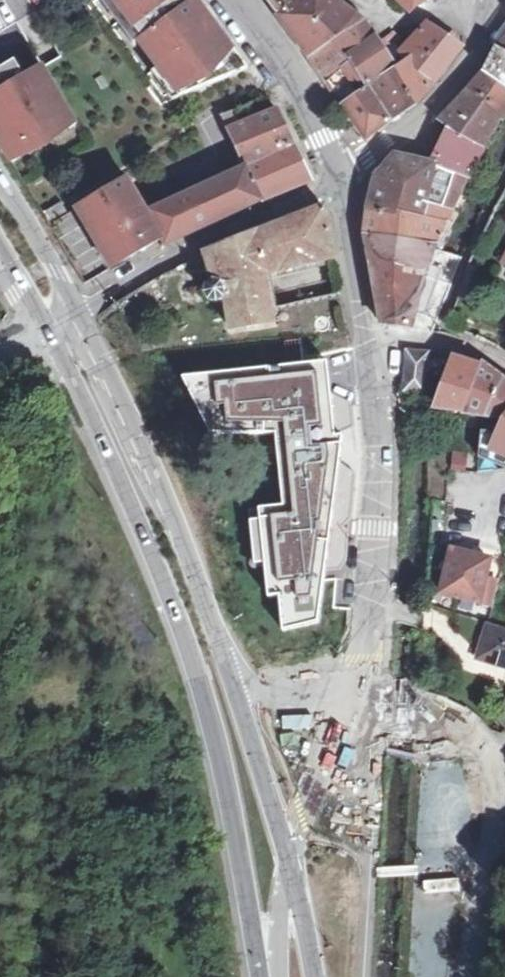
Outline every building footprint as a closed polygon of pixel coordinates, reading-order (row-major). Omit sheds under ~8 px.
[(240,58),(198,0),(192,0),(188,3),(185,0),(85,0),(106,28),(158,99),(160,103),(184,93),(231,74),(226,68),(240,58)] [(315,54),(335,40),(362,22),(355,16),(338,7),(330,0),(322,0),(319,3),(317,0),(310,0),(298,8),(295,5),(300,0),(267,0),(279,17),(300,46),(305,51),(309,48),(315,54)] [(295,5),(298,8),(310,0),(300,0),(295,5)] [(402,5),(407,1),(415,9),(425,0),(397,0),(402,5)] [(362,22),(335,40),(340,47),(353,64),(368,87),(395,69),(391,61),(384,51),(362,22)] [(430,29),(401,52),(434,85),(464,48),(430,29)] [(400,39),(394,31),(381,41),(387,49),(393,44),(400,39)] [(335,40),(315,54),(309,59),(327,82),(353,64),(340,47),(335,40)] [(498,48),(486,73),(504,86),(504,52),(498,48)] [(434,85),(401,52),(391,61),(395,69),(415,101),(434,85)] [(247,67),(240,58),(226,68),(231,74),(247,67)] [(13,163),(30,153),(24,144),(54,125),(60,135),(77,125),(43,68),(26,78),(16,61),(0,71),(0,141),(4,148),(13,163)] [(368,87),(353,64),(327,82),(368,140),(389,119),(368,87)] [(395,69),(368,87),(389,119),(415,101),(395,69)] [(486,73),(467,92),(502,114),(504,115),(504,86),(486,73)] [(502,114),(467,92),(452,110),(438,123),(450,129),(485,147),(502,114)] [(249,166),(296,144),(278,107),(255,117),(250,105),(249,104),(245,105),(221,115),(227,129),(228,131),(245,168),(249,166)] [(24,144),(30,153),(60,135),(54,125),(24,144)] [(450,129),(440,150),(476,164),(485,147),(450,129)] [(296,144),(249,166),(264,198),(312,179),(296,144)] [(476,164),(440,150),(433,164),(470,178),(476,164)] [(470,178),(433,164),(399,155),(378,179),(369,210),(421,221),(424,212),(427,205),(453,213),(470,178)] [(249,166),(245,168),(150,216),(162,236),(167,245),(264,198),(249,166)] [(113,268),(162,236),(150,216),(128,179),(78,209),(113,268)] [(62,202),(43,214),(50,225),(69,214),(62,202)] [(455,214),(453,213),(427,205),(424,212),(421,221),(369,210),(367,233),(436,249),(455,214)] [(209,292),(213,298),(216,300),(227,300),(232,329),(275,321),(272,307),(266,273),(336,259),(326,207),(207,253),(216,279),(210,285),(209,292)] [(436,249),(367,233),(383,324),(412,329),(415,312),(426,316),(442,270),(430,265),(436,249)] [(280,308),(287,339),(340,326),(333,295),(280,308)] [(415,312),(412,329),(421,331),(426,316),(415,312)] [(407,349),(406,363),(429,365),(431,351),(407,349)] [(334,415),(332,394),(328,362),(201,375),(204,408),(216,407),(218,433),(277,434),(284,506),(260,509),(269,597),(280,596),(282,618),(320,614),(340,463),(344,436),(336,437),(336,435),(334,415)] [(406,363),(405,379),(428,381),(429,365),(406,363)] [(438,408),(461,412),(482,366),(479,365),(476,372),(456,364),(438,408)] [(500,379),(482,366),(461,412),(485,416),(500,379)] [(428,381),(405,379),(403,395),(427,397),(428,381)] [(500,379),(485,416),(504,419),(504,382),(500,379)] [(334,415),(336,435),(356,425),(353,404),(332,394),(334,415)] [(504,424),(499,434),(491,451),(504,456),(504,424)] [(481,432),(478,458),(504,469),(504,456),(491,451),(499,434),(481,432)] [(452,453),(452,471),(466,471),(467,453),(452,453)] [(357,475),(340,463),(326,571),(342,570),(348,561),(350,531),(344,527),(352,519),(357,475)] [(441,593),(494,606),(500,583),(485,580),(490,560),(452,550),(441,593)] [(489,624),(477,660),(504,668),(504,629),(489,624)] [(424,908),(461,903),(458,877),(420,882),(424,908)]
